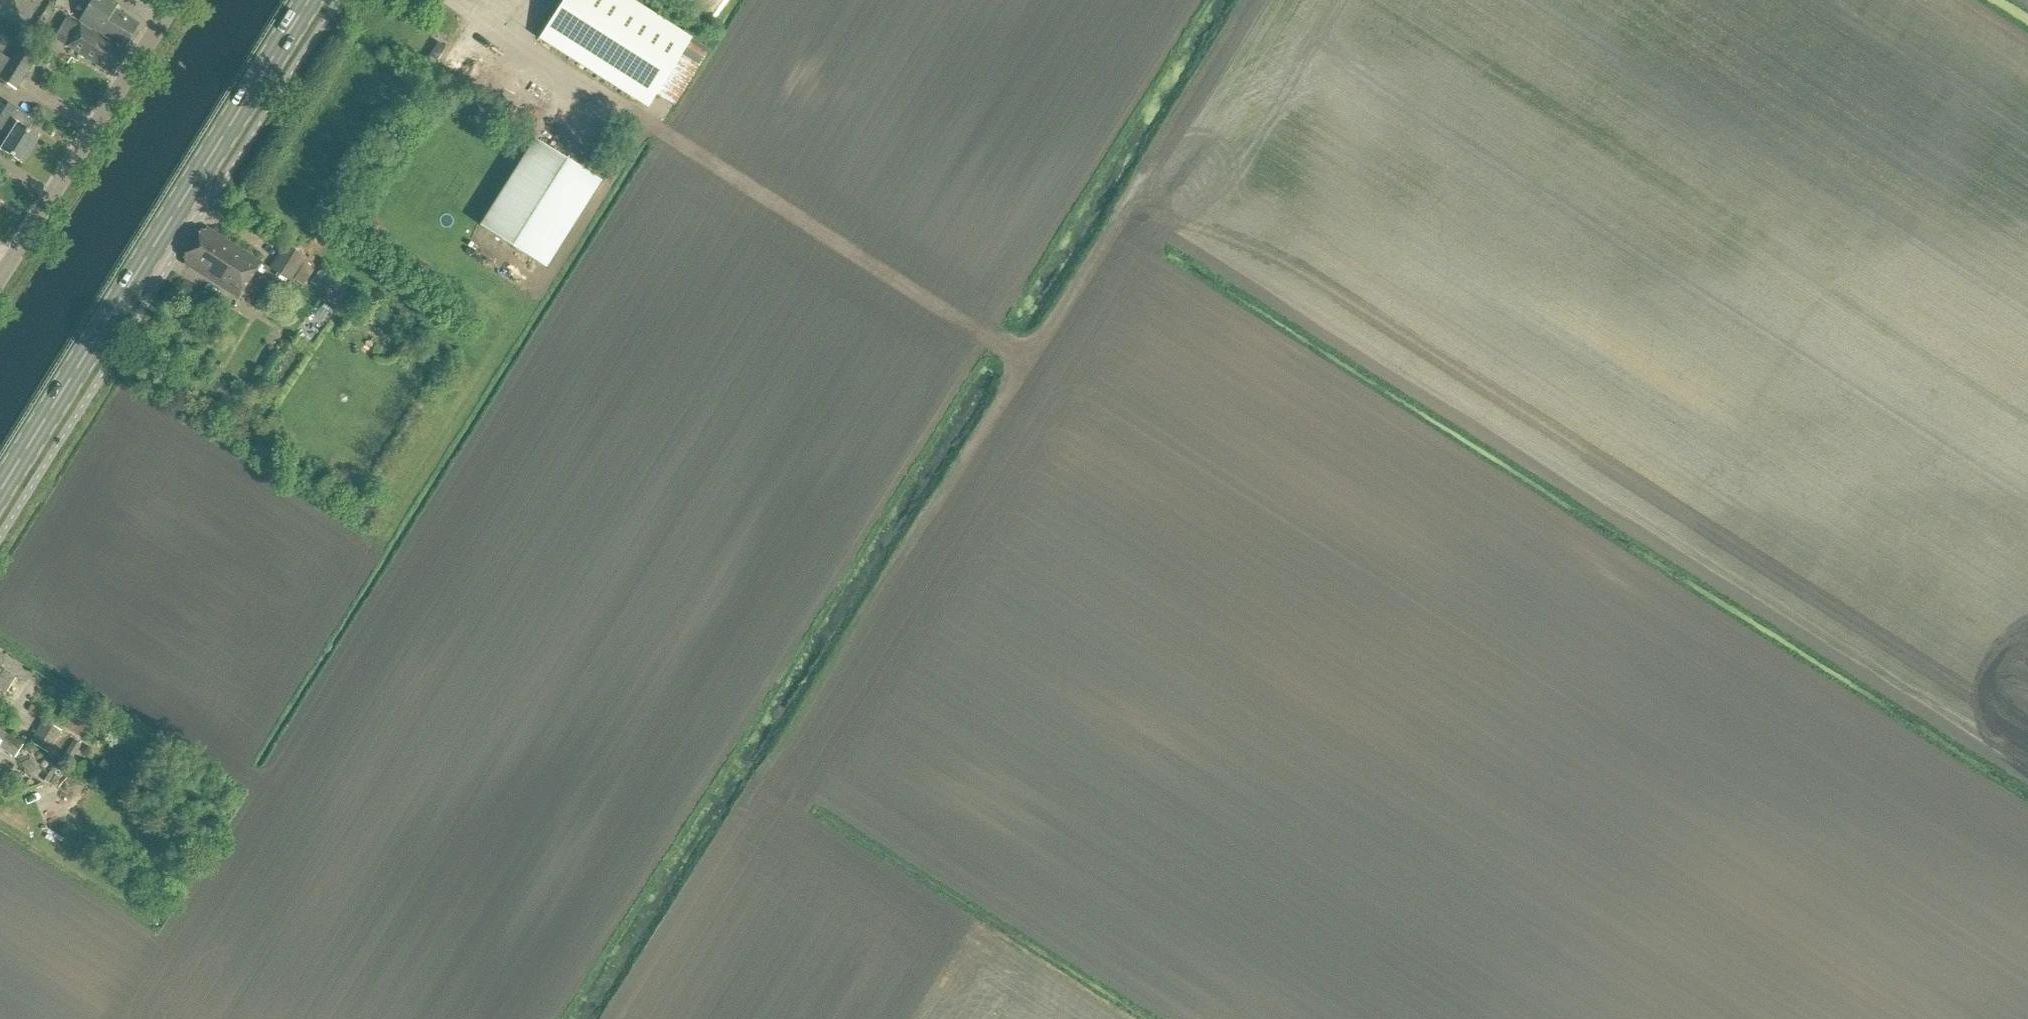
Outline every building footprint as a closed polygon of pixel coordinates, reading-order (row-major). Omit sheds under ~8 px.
[(139,25),(115,10),(118,6),(109,0),(81,0),(80,2),(88,8),(79,21),(100,34),(111,41),(114,37),(126,45),(139,25)] [(689,41),(625,0),(565,0),(540,40),(646,108),(689,41)] [(109,74),(123,53),(67,18),(54,40),(67,47),(109,74)] [(38,56),(20,45),(10,61),(0,55),(0,82),(16,92),(38,56)] [(38,137),(28,131),(35,121),(9,105),(0,118),(0,132),(9,137),(1,150),(21,163),(38,137)] [(546,269),(601,183),(534,141),(480,228),(546,269)] [(260,263),(206,229),(204,233),(201,231),(184,258),(187,260),(184,264),(238,298),(260,263)] [(284,246),(269,271),(291,284),(303,266),(306,260),(284,246)] [(16,676),(0,666),(6,658),(0,654),(0,689),(6,692),(16,676)] [(47,755),(60,732),(42,722),(28,745),(47,755)] [(24,744),(0,730),(0,750),(15,759),(24,744)]
